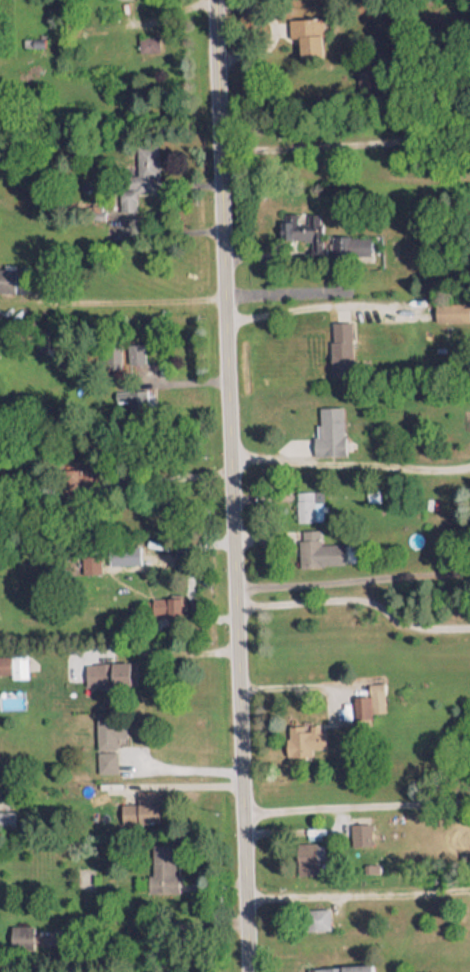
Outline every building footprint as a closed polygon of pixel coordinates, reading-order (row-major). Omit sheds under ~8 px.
[(287,12),(287,31),(296,31),(296,50),(320,50),(320,12),(287,12)] [(312,244),(313,221),(282,220),(281,231),(290,232),(290,243),(312,244)] [(331,230),(331,249),(369,249),(369,230),(331,230)] [(13,262),(0,262),(0,285),(13,285),(13,262)] [(352,315),(329,315),(328,368),(351,369),(352,315)] [(342,401),(315,401),(315,446),(342,446),(342,401)] [(311,513),(319,512),(318,500),(311,500),(311,513)] [(301,524),(300,558),(333,559),(333,538),(320,538),(320,524),(301,524)] [(366,691),(353,691),(353,713),(366,713),(366,691)] [(284,749),(311,750),(311,742),(324,742),(324,720),(284,719),(284,749)] [(95,745),(96,767),(115,767),(114,745),(95,745)] [(158,818),(158,784),(135,784),(135,798),(119,798),(119,818),(158,818)] [(350,838),(369,838),(369,817),(350,817),(350,838)] [(174,883),(173,838),(148,838),(148,883),(174,883)] [(329,925),(329,902),(298,902),(298,925),(329,925)] [(310,971),(367,971),(367,959),(310,961),(310,971)]
